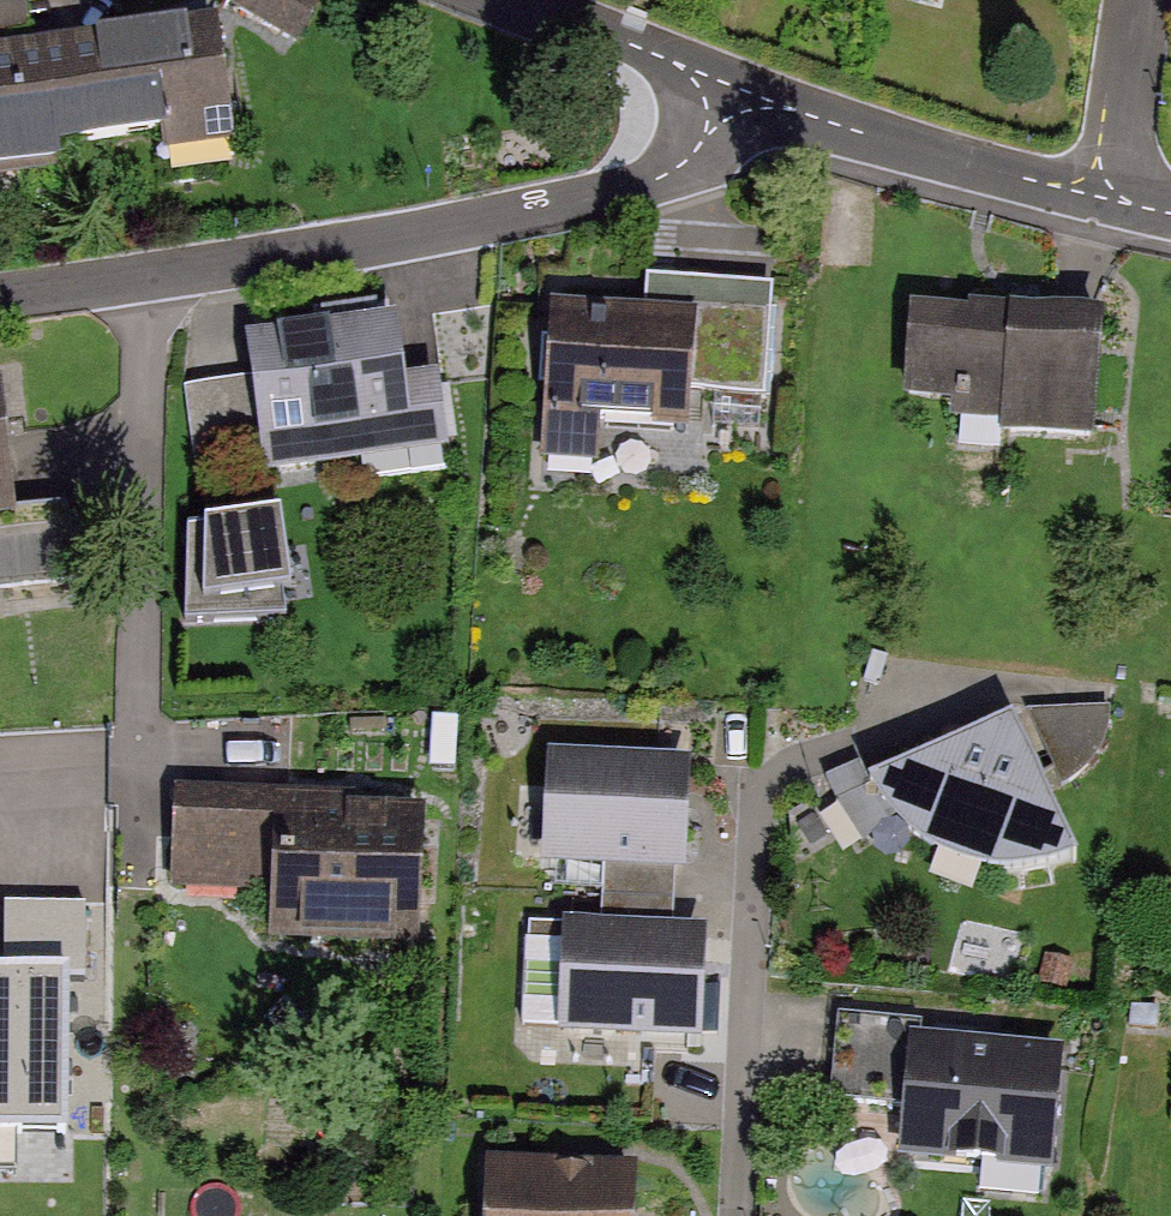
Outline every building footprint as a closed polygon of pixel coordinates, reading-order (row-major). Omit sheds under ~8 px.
[(313,34),(333,0),(254,0),(313,34)] [(0,48),(0,146),(255,122),(246,25),(0,48)] [(660,309),(564,305),(557,456),(707,462),(709,415),(770,418),(775,288),(661,283),(660,309)] [(941,290),(929,402),(1106,421),(1118,310),(941,290)] [(421,322),(266,344),(270,372),(201,382),(209,431),(280,421),(288,476),(440,454),(421,322)] [(0,378),(0,602),(98,590),(87,502),(31,509),(15,377),(0,378)] [(207,498),(213,614),(299,610),(293,494),(207,498)] [(1118,752),(1118,703),(1078,704),(1079,752),(1118,752)] [(1042,720),(905,785),(931,826),(968,856),(1013,874),(1061,877),(1108,865),(1042,720)] [(711,765),(569,756),(562,854),(704,863),(711,765)] [(452,800),(191,789),(187,876),(307,881),(305,931),(447,937),(452,800)] [(715,932),(571,922),(564,1019),(708,1030),(715,932)] [(0,1029),(0,1104),(47,1103),(46,1028),(0,1029)] [(1081,1051),(905,1030),(891,1153),(1066,1173),(1081,1051)] [(508,1171),(506,1215),(656,1215),(658,1179),(508,1171)]
